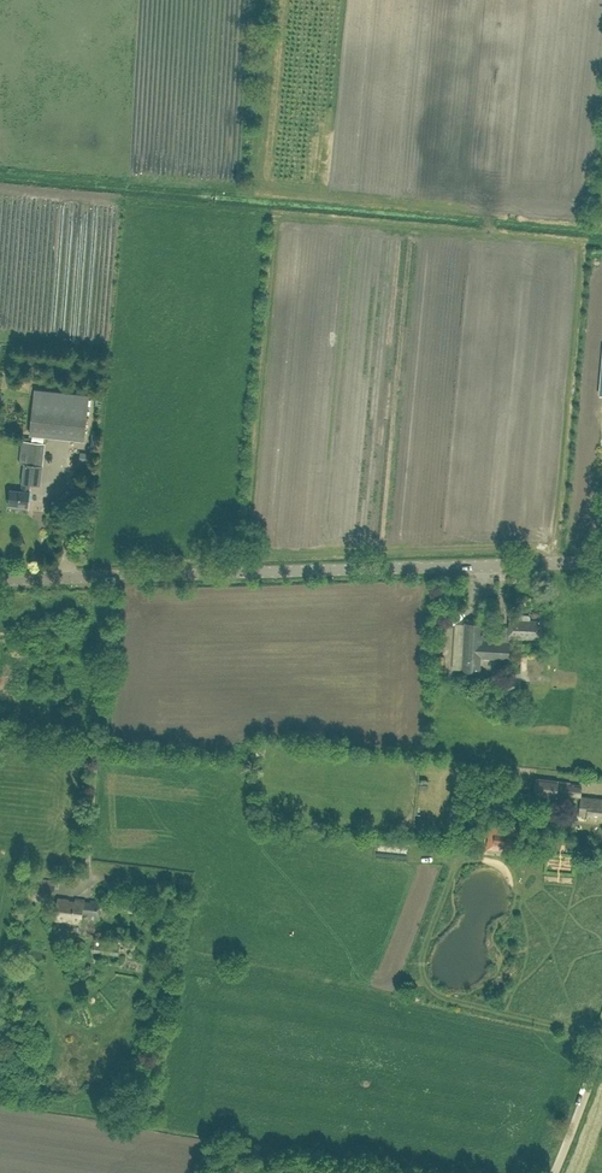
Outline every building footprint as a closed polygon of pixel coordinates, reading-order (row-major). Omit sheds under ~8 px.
[(87,395),(34,389),(29,432),(83,438),(87,395)] [(27,506),(28,491),(29,483),(39,484),(44,443),(20,440),(18,463),(23,463),(20,490),(9,489),(7,504),(27,506)] [(540,620),(530,620),(530,617),(528,615),(521,615),(519,616),(519,619),(510,619),(509,637),(523,638),(539,638),(540,620)] [(465,623),(463,656),(462,672),(480,673),(481,657),(508,658),(509,643),(481,641),(482,624),(465,623)] [(505,677),(505,689),(520,690),(520,677),(505,677)] [(536,778),(534,793),(556,796),(556,795),(558,782),(558,780),(536,778)] [(558,782),(556,795),(580,797),(581,785),(558,782)] [(534,795),(528,794),(529,793),(522,792),(521,801),(532,802),(534,795)] [(597,799),(581,797),(579,815),(586,816),(586,819),(601,821),(601,800),(597,799)] [(488,842),(512,845),(514,829),(490,826),(488,842)] [(52,901),(54,885),(33,883),(31,898),(52,901)] [(88,917),(87,918),(98,919),(100,901),(75,898),(74,900),(57,898),(55,920),(80,923),(81,916),(88,917)] [(117,955),(119,944),(95,942),(93,952),(117,955)]
